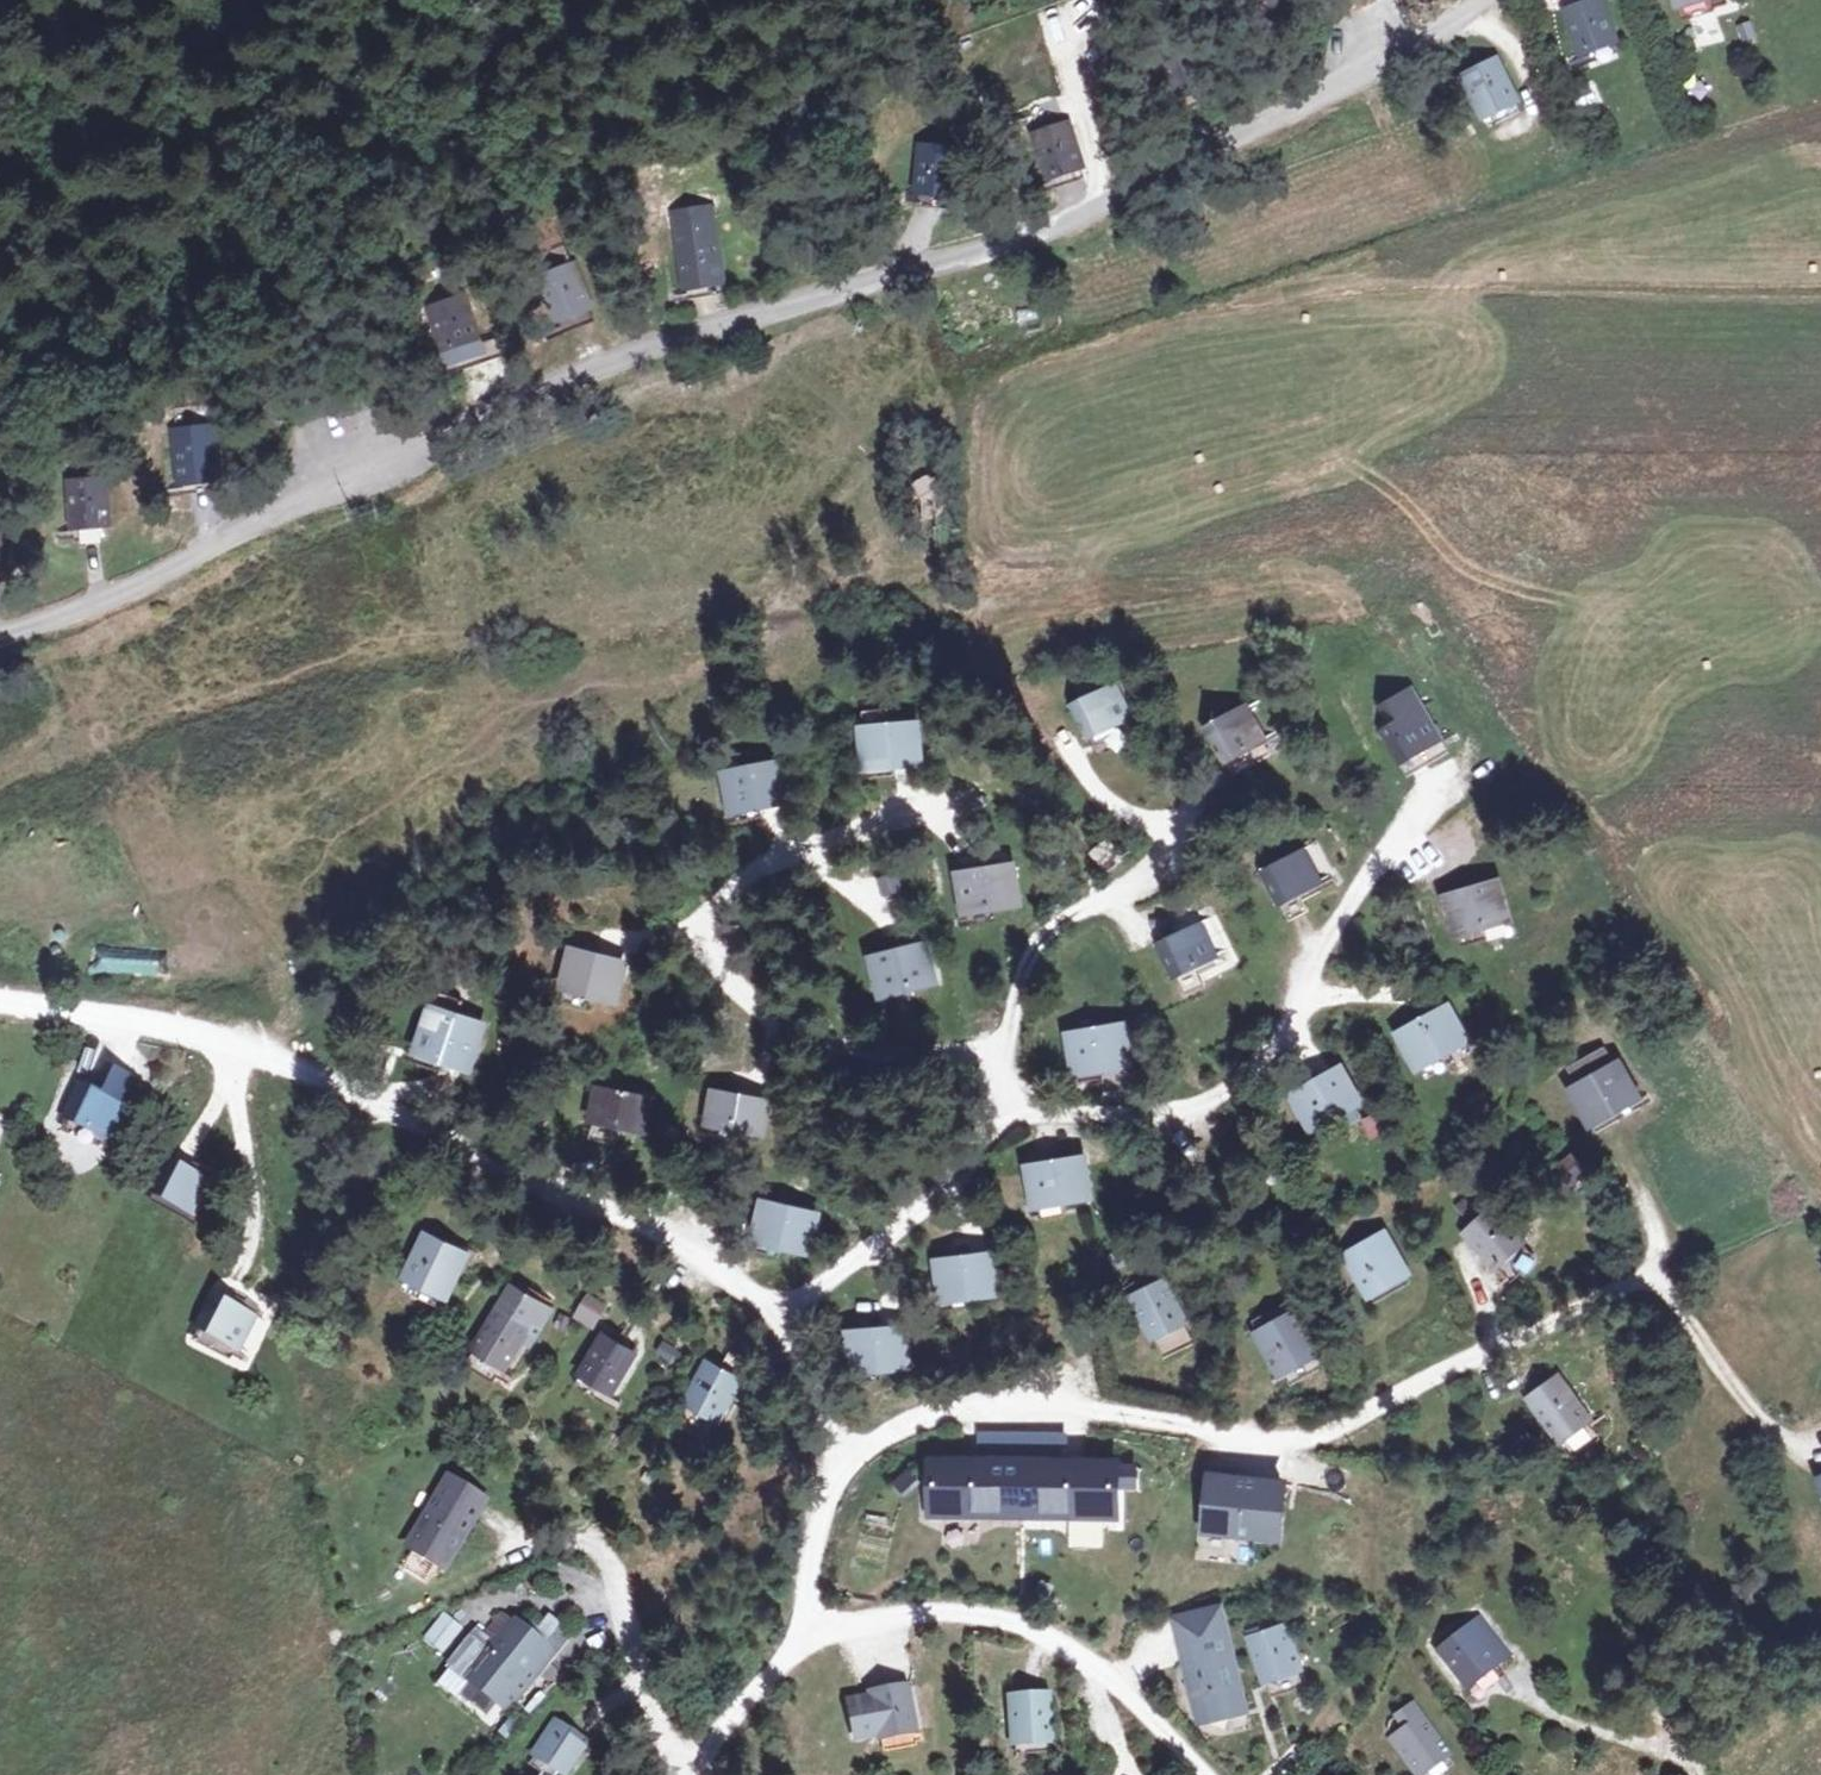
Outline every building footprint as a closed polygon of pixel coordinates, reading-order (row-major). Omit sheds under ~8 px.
[(1584,53),(1613,42),(1598,0),(1596,0),(1570,9),(1584,53)] [(1470,76),(1491,118),(1517,106),(1498,62),(1470,76)] [(1010,156),(1024,203),(1053,196),(1040,149),(1010,156)] [(921,152),(924,194),(957,193),(954,150),(921,152)] [(681,240),(688,291),(718,286),(710,235),(681,240)] [(549,277),(571,327),(600,314),(579,265),(549,277)] [(410,330),(429,379),(458,369),(437,319),(410,330)] [(178,427),(184,480),(216,474),(210,423),(178,427)] [(930,475),(912,481),(925,518),(943,512),(930,475)] [(79,478),(84,532),(116,530),(111,476),(79,478)] [(1081,706),(1096,742),(1135,724),(1117,691),(1081,706)] [(1385,735),(1403,767),(1445,743),(1427,712),(1385,735)] [(1211,735),(1225,768),(1266,752),(1251,718),(1211,735)] [(866,729),(871,768),(923,761),(918,722),(866,729)] [(733,777),(735,810),(785,807),(783,774),(733,777)] [(1094,853),(1107,873),(1126,862),(1111,841),(1094,853)] [(1267,877),(1287,905),(1329,879),(1310,850),(1267,877)] [(963,875),(969,910),(1019,903),(1012,866),(963,875)] [(898,871),(875,878),(881,897),(904,891),(898,871)] [(1449,887),(1462,927),(1511,912),(1498,875),(1449,887)] [(1159,947),(1179,977),(1215,953),(1195,923),(1159,947)] [(875,955),(881,994),(934,984),(927,947),(875,955)] [(576,952),(564,987),(613,1002),(624,969),(576,952)] [(433,1008),(412,1049),(468,1074),(486,1035),(433,1008)] [(1403,1038),(1423,1071),(1470,1042),(1449,1009),(1403,1038)] [(1074,1037),(1082,1072),(1134,1058),(1125,1025),(1074,1037)] [(1578,1098),(1601,1132),(1644,1105),(1620,1071),(1615,1075),(1604,1060),(1574,1077),(1585,1092),(1578,1098)] [(1293,1095),(1312,1127),(1362,1098),(1341,1066),(1293,1095)] [(595,1088),(586,1120),(641,1136),(649,1104),(595,1088)] [(720,1090),(712,1126),(768,1139),(774,1103),(720,1090)] [(85,1092),(71,1127),(105,1141),(118,1109),(85,1092)] [(1375,1121),(1378,1137),(1391,1134),(1389,1120),(1375,1121)] [(1036,1171),(1041,1205),(1092,1195),(1084,1159),(1036,1171)] [(172,1174),(157,1205),(194,1226),(210,1194),(172,1174)] [(763,1205),(756,1237),(813,1252),(820,1223),(763,1205)] [(1359,1245),(1383,1283),(1406,1268),(1382,1232),(1359,1245)] [(1500,1235),(1483,1254),(1519,1285),(1535,1264),(1500,1235)] [(439,1237),(412,1276),(442,1296),(468,1256),(439,1237)] [(941,1268),(949,1303),(999,1292),(992,1257),(941,1268)] [(1135,1293),(1157,1332),(1181,1318),(1159,1279),(1135,1293)] [(593,1330),(607,1305),(585,1292),(571,1317),(593,1330)] [(548,1317),(519,1296),(477,1354),(494,1366),(511,1343),(523,1352),(548,1317)] [(214,1303),(200,1335),(244,1356),(259,1327),(214,1303)] [(1265,1329),(1294,1371),(1321,1353),(1293,1312),(1265,1329)] [(855,1334),(862,1372),(913,1366),(906,1328),(855,1334)] [(610,1338),(581,1374),(605,1391),(633,1355),(610,1338)] [(717,1374),(698,1415),(721,1428),(741,1386),(717,1374)] [(1557,1378),(1533,1395),(1567,1441),(1591,1424),(1557,1378)] [(1119,1479),(934,1473),(932,1526),(1117,1532),(1119,1479)] [(427,1519),(409,1550),(431,1563),(450,1532),(457,1536),(479,1500),(442,1477),(420,1514),(427,1519)] [(1283,1487),(1210,1480),(1205,1535),(1278,1542),(1283,1487)] [(431,1563),(409,1550),(403,1560),(425,1573),(431,1563)] [(1218,1606),(1181,1615),(1201,1691),(1192,1693),(1198,1719),(1244,1708),(1218,1606)] [(441,1611),(419,1638),(441,1655),(462,1627),(441,1611)] [(1482,1622),(1434,1660),(1461,1694),(1509,1656),(1482,1622)] [(1265,1647),(1279,1688),(1305,1679),(1291,1638),(1265,1647)] [(447,1694),(473,1711),(508,1734),(561,1649),(549,1642),(539,1656),(517,1642),(496,1675),(470,1658),(447,1694)] [(884,1739),(885,1744),(911,1742),(907,1698),(881,1700),(882,1704),(854,1706),(857,1741),(884,1739)] [(1021,1702),(1022,1752),(1046,1752),(1047,1702),(1021,1702)] [(1390,1746),(1412,1774),(1431,1774),(1452,1758),(1421,1719),(1390,1746)] [(533,1771),(539,1774),(575,1774),(590,1753),(558,1733),(533,1771)]
